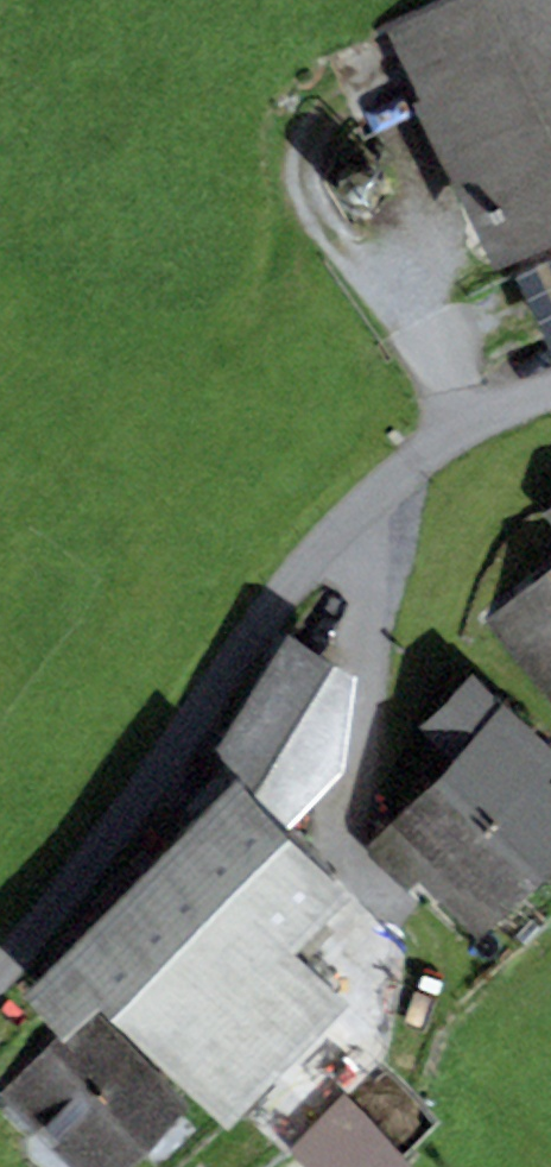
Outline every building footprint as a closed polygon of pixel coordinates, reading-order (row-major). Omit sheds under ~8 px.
[(324,53),(362,129),(414,103),(409,92),(413,79),(426,73),(436,93),(507,238),(550,216),(550,0),(431,0),(324,53)] [(414,103),(436,93),(426,73),(413,79),(409,92),(414,103)] [(378,188),(376,172),(363,162),(347,165),(338,177),(340,193),(353,202),(368,200),(378,188)] [(550,344),(550,253),(515,271),(550,344)] [(550,692),(550,578),(495,624),(550,692)] [(329,755),(340,674),(287,642),(238,725),(248,731),(234,754),(232,780),(35,981),(72,1017),(107,981),(226,1097),(333,988),(291,947),(316,921),(303,909),(335,876),(272,815),(329,755)] [(472,765),(458,781),(531,851),(550,830),(550,793),(532,776),(550,756),(550,750),(473,675),(427,722),(472,765)] [(417,855),(474,910),(531,851),(458,781),(444,794),(429,780),(370,841),(401,871),(417,855)] [(8,1094),(84,1166),(105,1166),(176,1093),(90,1010),(8,1094)] [(342,1097),(299,1141),(326,1166),(392,1166),(403,1155),(342,1097)]
